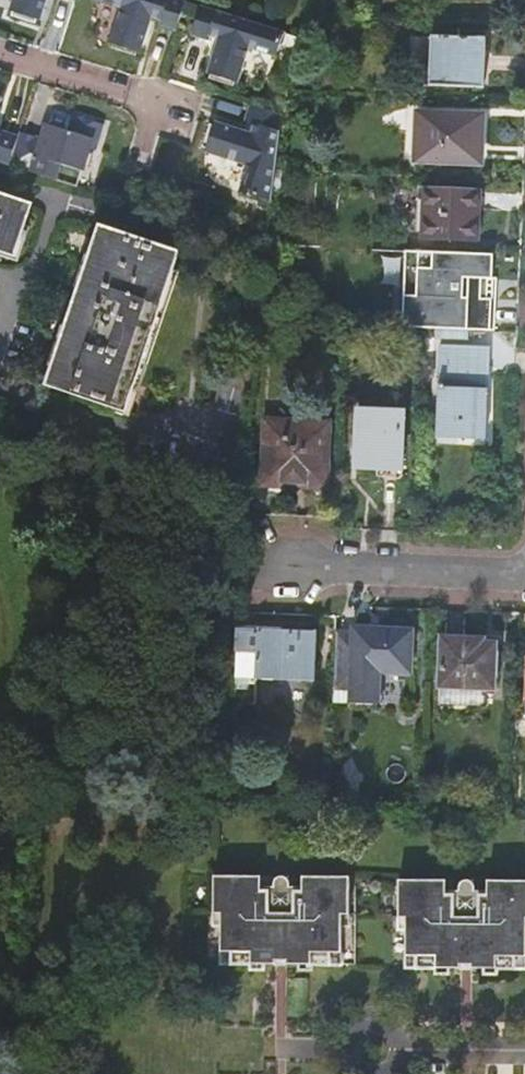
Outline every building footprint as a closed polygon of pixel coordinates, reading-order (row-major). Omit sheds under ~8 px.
[(8,11),(12,12),(36,20),(39,21),(46,0),(12,0),(8,11)] [(184,1),(182,0),(93,0),(119,8),(109,43),(112,44),(136,52),(139,53),(150,18),(159,21),(157,25),(174,31),(184,1)] [(275,58),(284,32),(200,6),(190,36),(208,41),(209,37),(217,39),(207,74),(238,84),(248,49),(275,58)] [(36,20),(12,12),(10,17),(34,25),(36,20)] [(487,90),(488,41),(435,39),(432,88),(487,90)] [(135,56),(136,52),(112,44),(110,48),(135,56)] [(280,139),(285,116),(249,105),(244,122),(246,123),(249,124),(246,133),(243,132),(215,123),(214,126),(206,149),(205,153),(247,167),(239,193),(272,203),(276,172),(280,139)] [(419,115),(418,163),(481,166),(485,117),(419,115)] [(202,148),(206,149),(214,126),(209,124),(202,148)] [(83,169),(88,153),(92,139),(46,125),(37,155),(83,170),(83,169)] [(9,165),(18,137),(0,132),(0,133),(0,163),(9,165)] [(94,155),(88,153),(83,169),(89,171),(94,155)] [(424,190),(423,239),(478,241),(479,192),(424,190)] [(12,252),(27,206),(0,197),(0,249),(12,252)] [(150,330),(175,255),(100,229),(66,329),(48,383),(123,409),(150,330)] [(491,257),(405,254),(403,330),(490,333),(491,301),(496,301),(497,282),(490,281),(491,257)] [(476,373),(478,347),(440,346),(437,438),(486,441),(490,374),(476,373)] [(491,347),(478,347),(476,373),(490,374),(491,347)] [(355,470),(376,470),(403,471),(403,463),(404,415),(359,413),(355,470)] [(322,486),(326,425),(267,424),(265,483),(322,486)] [(268,629),(237,628),(235,671),(247,672),(248,666),(256,667),(255,680),(257,681),(257,679),(312,682),(312,684),(315,684),(317,632),(314,631),(314,635),(268,632),(268,629)] [(353,634),(335,633),(333,674),(350,674),(350,703),(378,705),(379,671),(409,673),(411,632),(353,628),(353,634)] [(496,676),(497,655),(494,655),(495,645),(482,644),(482,641),(441,638),(439,687),(492,689),(492,676),(496,676)] [(219,967),(339,968),(340,925),(340,914),(349,914),(349,879),(307,878),(307,886),(301,886),(288,886),(287,881),(281,877),(276,878),(272,881),(272,886),(260,886),(253,886),(253,878),(210,879),(209,912),(219,912),(219,923),(219,967)] [(404,972),(455,972),(454,965),(478,967),(478,972),(524,972),(524,881),(493,881),(494,891),(487,891),(475,890),(474,885),(468,881),(463,882),(459,886),(459,890),(446,891),(439,891),(439,881),(396,882),(397,917),(405,917),(405,929),(404,972)] [(219,912),(209,912),(209,923),(219,923),(219,912)] [(349,925),(349,914),(340,914),(340,925),(349,925)] [(405,917),(397,917),(397,929),(405,929),(405,917)]
